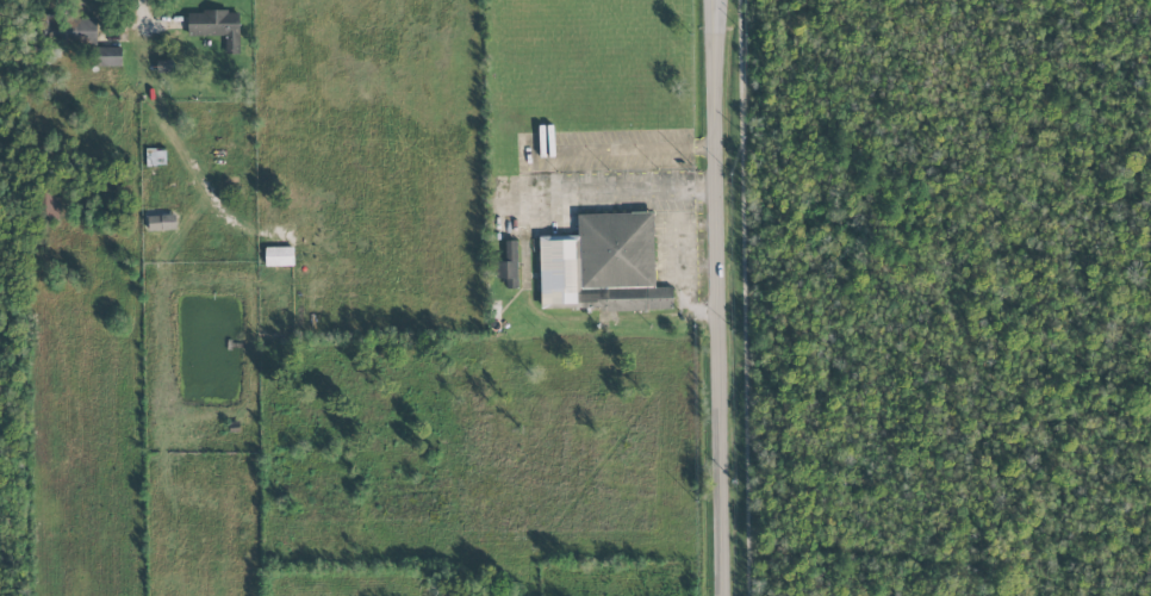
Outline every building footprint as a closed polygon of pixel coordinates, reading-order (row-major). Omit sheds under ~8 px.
[(187,11),(187,36),(224,36),(224,54),(240,54),(239,11),(187,11)] [(97,17),(41,16),(40,43),(96,44),(97,17)] [(122,47),(96,48),(96,67),(122,67),(122,47)] [(539,237),(540,295),(562,294),(562,304),(593,303),(593,306),(608,306),(608,311),(673,310),(673,287),(655,287),(653,213),(577,214),(578,236),(539,237)] [(176,215),(148,216),(148,231),(176,230),(176,215)] [(518,288),(517,241),(505,241),(505,261),(496,262),(496,279),(505,279),(506,288),(518,288)] [(293,247),(265,248),(265,266),(294,266),(293,247)]
